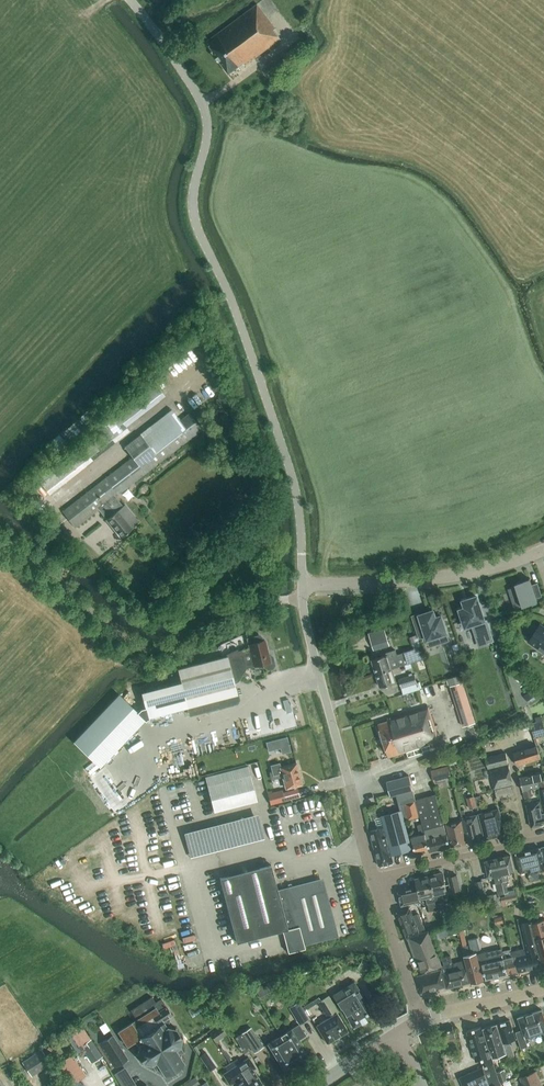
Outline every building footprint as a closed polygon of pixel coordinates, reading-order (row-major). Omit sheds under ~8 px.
[(280,39),(269,23),(271,22),(257,4),(207,41),(213,50),(212,51),(229,73),(242,63),(244,66),(280,39)] [(273,72),(288,61),(283,54),(268,65),(273,72)] [(49,494),(85,466),(130,431),(126,426),(166,396),(155,381),(104,421),(105,423),(100,427),(104,433),(77,454),(74,450),(38,479),(41,483),(49,494)] [(132,457),(62,511),(75,527),(98,509),(120,536),(139,522),(125,504),(123,506),(115,496),(191,436),(171,410),(124,446),(132,457)] [(218,427),(228,424),(225,413),(214,417),(218,427)] [(509,591),(515,608),(522,605),(522,606),(530,604),(530,603),(537,600),(536,598),(542,596),(538,582),(531,584),(530,579),(531,578),(509,591)] [(459,610),(465,627),(473,624),(477,637),(485,635),(487,643),(494,641),(487,620),(485,620),(477,596),(467,599),(466,597),(462,599),(465,608),(459,610)] [(435,618),(433,610),(432,608),(428,610),(429,612),(419,615),(427,639),(446,633),(441,616),(435,618)] [(413,621),(417,634),(419,639),(423,638),(418,619),(413,621)] [(536,630),(535,629),(534,629),(533,629),(531,629),(530,629),(529,630),(528,631),(527,632),(527,633),(527,634),(526,635),(527,636),(527,637),(527,638),(528,639),(528,640),(529,640),(528,641),(543,653),(543,627),(540,624),(536,630)] [(119,694),(73,742),(100,767),(121,745),(130,735),(146,719),(145,719),(146,718),(148,718),(217,700),(219,707),(234,703),(238,697),(237,694),(234,683),(238,682),(247,668),(254,666),(261,665),(261,667),(267,670),(272,669),(274,665),(272,655),(268,655),(265,640),(264,640),(263,636),(259,634),(247,638),(249,644),(250,648),(238,651),(237,649),(227,654),(228,656),(191,666),(178,669),(181,682),(182,684),(142,694),(142,692),(141,692),(145,708),(142,709),(138,712),(119,694)] [(386,635),(371,640),(374,650),(389,645),(386,635)] [(387,655),(372,659),(376,673),(406,664),(409,663),(418,660),(424,658),(425,658),(425,656),(421,646),(420,643),(412,646),(413,650),(397,655),(395,650),(386,653),(387,655)] [(492,673),(501,670),(497,660),(489,662),(492,673)] [(406,664),(376,673),(380,687),(396,682),(393,673),(399,671),(406,669),(405,667),(407,667),(406,664)] [(417,683),(414,674),(398,678),(401,688),(417,683)] [(463,682),(450,686),(462,727),(475,723),(463,682)] [(534,689),(525,695),(531,702),(540,696),(534,689)] [(389,757),(440,741),(428,706),(390,718),(390,720),(378,724),(385,747),(386,747),(389,757)] [(542,720),(530,723),(534,737),(543,734),(543,727),(542,720)] [(274,749),(272,741),(266,742),(268,751),(274,749)] [(513,753),(517,766),(540,758),(536,746),(513,753)] [(506,753),(485,758),(488,769),(508,764),(506,753)] [(271,772),(268,761),(261,762),(264,773),(271,772)] [(302,784),(296,763),(281,767),(280,763),(270,765),(273,776),(282,773),(286,788),(302,784)] [(513,784),(508,764),(489,769),(493,788),(513,784)] [(448,765),(431,770),(434,781),(451,776),(448,765)] [(257,800),(250,775),(248,766),(205,777),(214,812),(257,800)] [(523,790),(543,786),(543,779),(543,772),(520,777),(523,790)] [(400,810),(382,814),(382,816),(392,855),(396,854),(408,851),(412,850),(404,819),(408,818),(408,819),(420,816),(416,799),(418,799),(416,792),(413,777),(411,778),(410,778),(409,776),(387,781),(390,796),(391,797),(396,795),(400,810)] [(505,801),(515,799),(512,785),(494,789),(496,800),(505,798),(505,801)] [(286,801),(282,789),(267,793),(270,805),(286,801)] [(523,791),(524,798),(532,796),(531,789),(523,791)] [(418,799),(416,799),(420,816),(422,823),(424,830),(443,824),(435,794),(418,799)] [(474,797),(476,807),(482,805),(480,795),(474,797)] [(473,796),(466,798),(469,809),(477,807),(476,807),(474,797),(473,796)] [(531,827),(543,824),(543,810),(542,801),(541,801),(526,804),(531,827)] [(479,814),(486,838),(505,833),(499,809),(479,814)] [(462,817),(468,843),(482,839),(476,815),(466,818),(464,810),(460,811),(462,817)] [(446,824),(452,846),(467,843),(464,830),(462,820),(446,824)] [(411,837),(416,855),(430,852),(424,830),(422,823),(417,825),(420,834),(411,837)] [(443,824),(424,830),(430,852),(450,847),(447,833),(446,833),(444,824),(443,824)] [(384,827),(370,831),(379,866),(393,862),(384,827)] [(516,853),(518,861),(517,861),(520,873),(528,871),(529,874),(530,874),(532,880),(539,878),(538,876),(538,872),(539,871),(543,870),(543,864),(540,848),(536,849),(534,849),(522,852),(521,851),(518,852),(517,853),(516,853)] [(514,871),(510,855),(498,858),(503,881),(501,882),(504,893),(508,892),(506,881),(509,880),(507,872),(514,871)] [(501,882),(503,881),(498,858),(485,861),(488,876),(493,875),(497,895),(504,893),(501,882)] [(278,892),(271,864),(220,878),(236,942),(282,931),(288,953),(305,949),(303,943),(335,934),(321,880),(278,892)] [(443,872),(429,876),(436,904),(438,903),(443,902),(441,893),(447,892),(443,872)] [(457,875),(448,877),(452,891),(460,889),(457,875)] [(401,905),(414,902),(421,901),(420,898),(427,896),(428,902),(427,902),(430,914),(440,912),(438,903),(436,904),(429,876),(415,879),(417,886),(398,891),(401,905)] [(475,882),(479,898),(485,896),(481,880),(475,882)] [(491,897),(490,898),(493,908),(503,906),(500,895),(497,896),(496,893),(491,895),(491,897)] [(407,938),(428,931),(428,930),(419,933),(418,930),(424,928),(418,913),(412,915),(409,907),(397,911),(407,938)] [(495,925),(503,923),(502,916),(494,917),(495,925)] [(543,965),(543,919),(530,923),(542,966),(543,965)] [(525,947),(513,951),(515,959),(516,959),(520,971),(540,966),(536,951),(537,950),(528,920),(519,923),(525,947)] [(454,924),(446,927),(448,935),(457,933),(454,924)] [(410,945),(414,956),(416,956),(421,971),(436,967),(441,966),(428,931),(407,938),(410,945)] [(476,937),(468,939),(471,951),(479,949),(476,937)] [(468,945),(461,947),(464,955),(465,955),(471,953),(468,945)] [(486,979),(507,974),(509,974),(504,956),(503,956),(501,949),(480,953),(482,962),(486,979)] [(504,956),(509,974),(520,971),(516,959),(515,959),(513,951),(512,951),(513,954),(504,956)] [(471,953),(465,955),(471,982),(484,979),(477,952),(471,953)] [(442,966),(447,987),(471,981),(465,960),(453,963),(451,954),(442,956),(444,966),(442,966)] [(447,987),(442,966),(441,966),(436,967),(436,969),(435,970),(435,971),(417,976),(422,993),(446,987),(447,987)] [(261,999),(281,988),(275,979),(267,983),(268,985),(263,988),(262,985),(255,989),(261,999)] [(366,1020),(374,1015),(354,982),(333,995),(341,1008),(353,1027),(361,1022),(362,1023),(366,1020)] [(316,1025),(327,1043),(348,1031),(337,1013),(339,1012),(329,995),(318,1002),(328,1019),(316,1025)] [(135,1052),(135,1054),(137,1053),(143,1062),(142,1064),(143,1065),(144,1063),(152,1065),(155,1071),(160,1069),(163,1074),(162,1075),(163,1076),(169,1072),(172,1077),(182,1071),(179,1066),(184,1062),(183,1061),(182,1061),(179,1056),(184,1053),(180,1047),(182,1039),(183,1039),(183,1037),(181,1038),(176,1029),(177,1027),(175,1026),(174,1028),(167,1026),(169,1020),(168,1018),(172,1015),(161,999),(155,1002),(151,997),(130,1010),(136,1019),(118,1031),(128,1046),(142,1038),(142,1039),(142,1044),(138,1047),(137,1052),(135,1052)] [(309,1019),(298,1001),(288,1007),(299,1025),(309,1019)] [(516,1032),(521,1049),(528,1046),(525,1038),(537,1034),(543,1032),(543,1036),(543,1016),(542,1009),(530,1013),(518,1017),(522,1030),(516,1032)] [(508,1040),(516,1038),(510,1020),(497,1024),(506,1052),(507,1052),(509,1057),(513,1056),(508,1040)] [(102,1056),(80,1023),(70,1029),(65,1033),(79,1055),(84,1052),(92,1063),(102,1056)] [(299,1024),(291,1029),(279,1036),(290,1054),(291,1053),(297,1062),(299,1061),(307,1055),(298,1040),(305,1035),(299,1024)] [(497,1024),(493,1025),(483,1028),(489,1048),(490,1048),(493,1057),(506,1052),(497,1024)] [(220,1025),(209,1032),(214,1040),(225,1032),(220,1025)] [(443,1029),(445,1034),(447,1034),(454,1032),(452,1026),(443,1029)] [(500,1082),(493,1063),(489,1050),(488,1051),(481,1026),(467,1030),(476,1061),(482,1059),(484,1066),(483,1067),(491,1085),(492,1085),(500,1082)] [(264,1047),(251,1027),(235,1037),(243,1051),(250,1047),(254,1053),(264,1047)] [(193,1043),(206,1035),(201,1028),(189,1035),(193,1043)] [(455,1038),(453,1032),(447,1034),(445,1034),(447,1041),(455,1038)] [(128,1059),(126,1055),(113,1035),(99,1044),(114,1068),(128,1059)] [(293,1065),(297,1062),(291,1053),(290,1054),(279,1036),(268,1043),(284,1070),(292,1064),(293,1065)] [(194,1047),(202,1060),(209,1071),(216,1066),(206,1052),(202,1055),(196,1046),(194,1047)] [(51,1064),(41,1049),(22,1062),(32,1077),(51,1064)] [(81,1079),(87,1075),(73,1053),(57,1064),(71,1085),(85,1085),(81,1079)] [(250,1085),(259,1085),(262,1084),(255,1073),(254,1073),(252,1070),(255,1068),(248,1058),(238,1065),(234,1067),(233,1068),(239,1078),(243,1075),(250,1085)] [(231,1062),(224,1066),(227,1071),(233,1068),(234,1067),(231,1062)] [(119,1074),(127,1085),(137,1079),(130,1067),(119,1074)] [(483,1067),(482,1067),(459,1077),(463,1085),(491,1085),(483,1067)] [(223,1074),(229,1084),(232,1082),(235,1085),(250,1085),(243,1075),(239,1078),(233,1068),(227,1071),(223,1074)] [(504,1069),(497,1072),(501,1082),(507,1080),(504,1069)] [(520,1077),(523,1085),(532,1085),(541,1083),(536,1071),(520,1077)] [(184,1084),(184,1085),(185,1085),(198,1085),(200,1085),(195,1076),(185,1083),(184,1084)]
